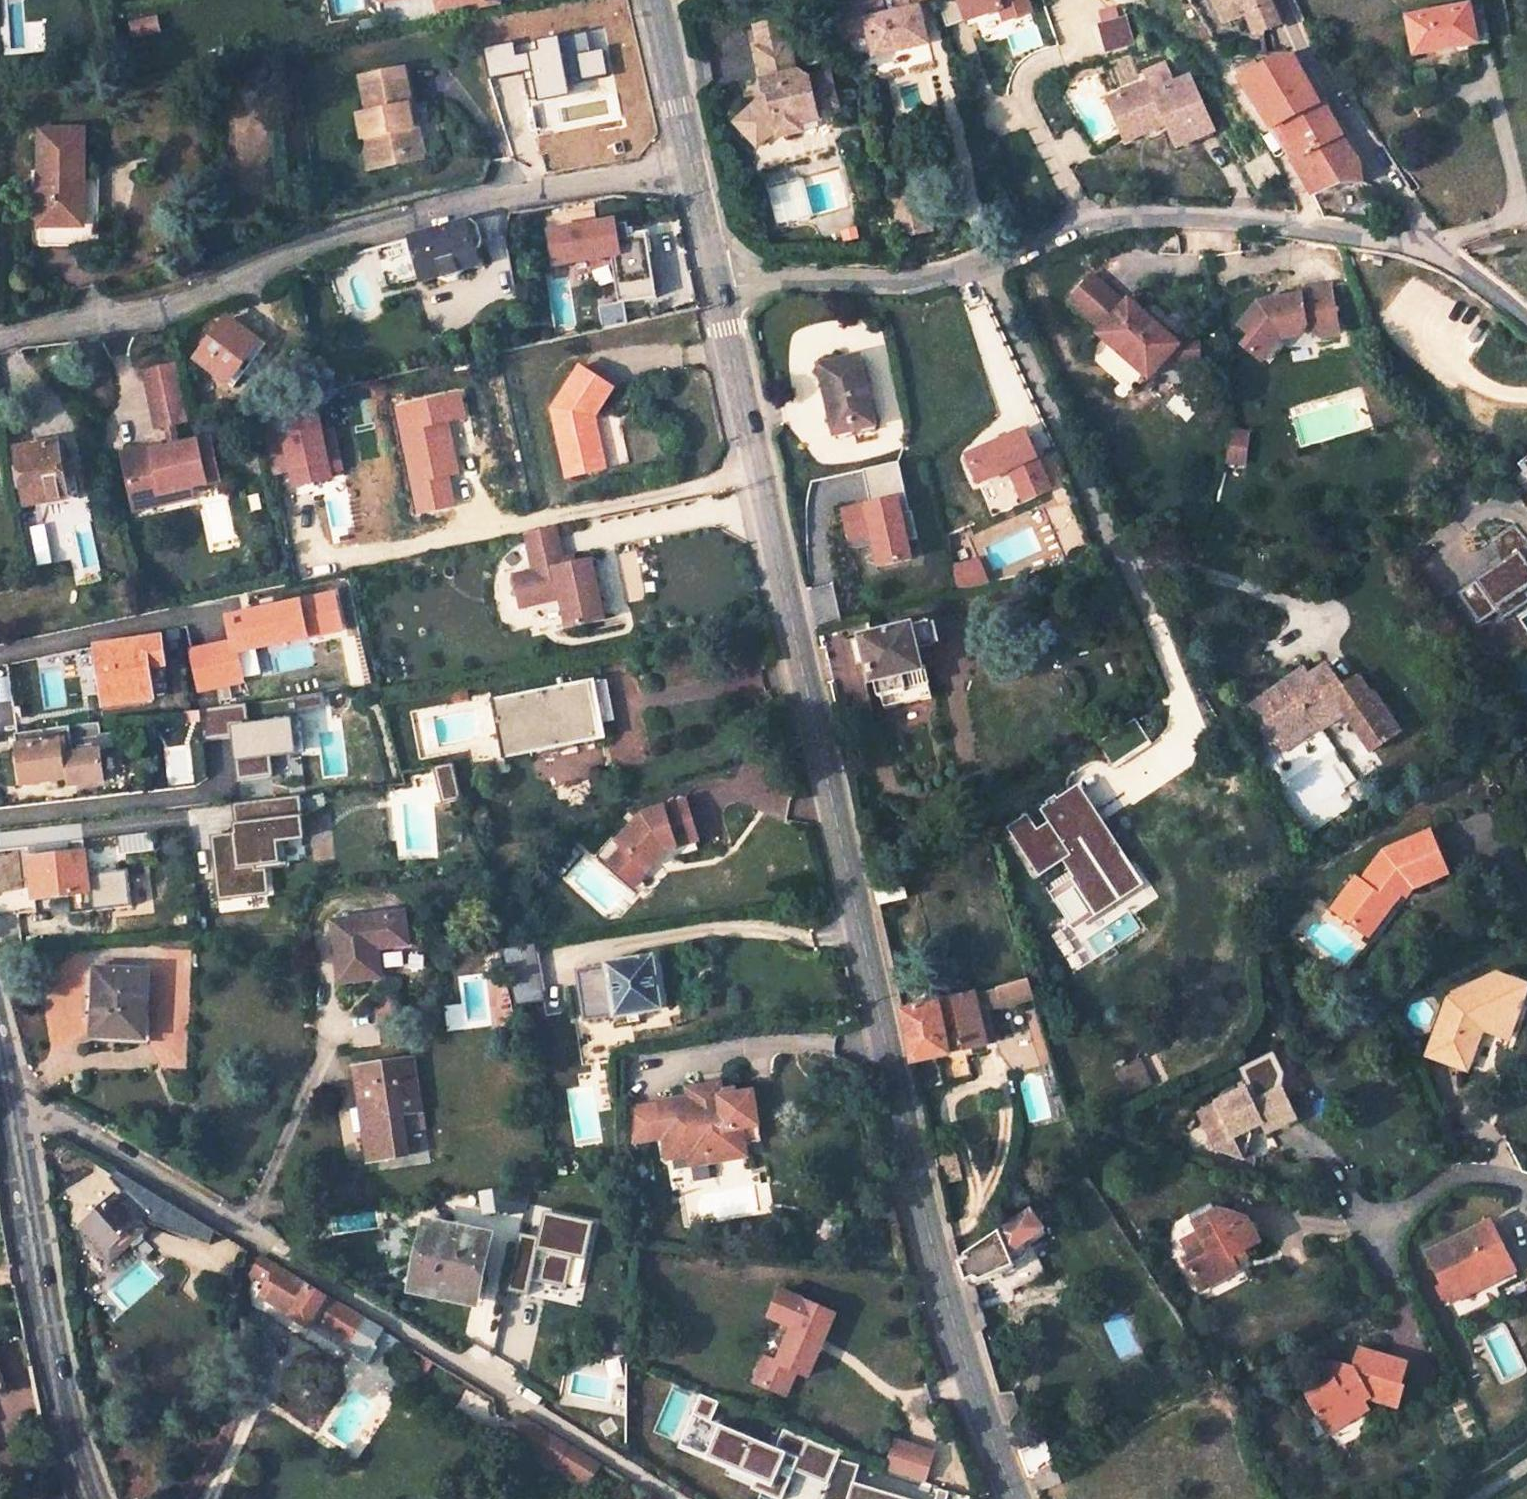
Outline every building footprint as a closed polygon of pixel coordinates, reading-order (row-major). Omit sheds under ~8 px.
[(437,11),(481,3),(481,0),(435,0),(437,11)] [(900,15),(882,19),(879,0),(872,0),(833,9),(836,21),(842,20),(846,42),(865,37),(869,59),(923,48),(913,4),(931,0),(898,0),(900,15)] [(882,19),(900,15),(898,0),(879,0),(882,19)] [(948,30),(1000,12),(1005,24),(1031,15),(1026,0),(937,0),(948,30)] [(1224,27),(1246,18),(1255,39),(1280,30),(1268,0),(1213,0),(1224,27)] [(1467,16),(1410,27),(1416,60),(1473,49),(1474,58),(1491,55),(1484,12),(1467,16)] [(1126,16),(1097,24),(1105,52),(1134,44),(1126,16)] [(842,20),(836,21),(839,43),(846,42),(842,20)] [(156,34),(153,22),(129,27),(132,39),(156,34)] [(752,31),(757,52),(786,46),(781,24),(752,31)] [(806,82),(797,77),(794,77),(786,46),(757,52),(763,83),(760,85),(763,96),(765,98),(768,99),(762,109),(758,105),(736,125),(754,144),(765,133),(774,132),(775,135),(782,138),(795,135),(798,129),(798,127),(816,123),(814,114),(828,111),(834,103),(828,78),(806,82)] [(1294,60),(1276,61),(1240,84),(1271,134),(1279,128),(1317,105),(1294,60)] [(380,170),(432,160),(421,103),(411,105),(404,68),(360,76),(367,113),(362,114),(367,140),(374,138),(380,170)] [(1148,84),(1107,103),(1124,139),(1165,119),(1179,146),(1214,130),(1187,77),(1153,94),(1148,84)] [(762,109),(768,99),(765,98),(758,105),(762,109)] [(1362,186),(1365,186),(1378,191),(1354,155),(1320,103),(1317,105),(1279,128),(1299,160),(1290,165),(1313,202),(1324,219),(1356,225),(1377,213),(1362,186)] [(82,129),(39,129),(38,242),(96,243),(98,171),(81,171),(82,129)] [(765,133),(754,144),(758,148),(774,132),(765,133)] [(368,172),(380,170),(374,138),(367,140),(362,141),(368,172)] [(840,164),(768,182),(779,226),(850,205),(840,164)] [(615,220),(547,233),(551,269),(610,260),(617,304),(654,298),(645,235),(629,238),(627,224),(616,226),(615,220)] [(405,241),(417,285),(470,271),(466,255),(469,250),(465,234),(459,229),(458,226),(405,241)] [(1165,363),(1177,343),(1122,301),(1119,305),(1081,282),(1060,308),(1094,336),(1092,340),(1149,384),(1165,363)] [(1256,304),(1239,326),(1250,336),(1241,346),(1258,358),(1275,336),(1295,332),(1302,323),(1316,334),(1334,330),(1326,286),(1296,292),(1298,297),(1256,304)] [(223,322),(193,359),(230,389),(260,353),(223,322)] [(1177,343),(1165,363),(1199,359),(1196,340),(1177,343)] [(856,357),(815,367),(832,435),(872,425),(856,357)] [(187,422),(175,365),(143,371),(155,429),(165,427),(171,425),(187,422)] [(593,420),(611,391),(578,370),(550,412),(558,446),(565,445),(572,478),(603,472),(594,426),(590,426),(588,421),(593,420)] [(265,475),(284,471),(287,487),(322,480),(321,474),(313,436),(309,417),(255,428),(265,475)] [(169,448),(176,447),(171,425),(165,427),(169,448)] [(1021,502),(1053,490),(1028,426),(962,451),(975,484),(1009,471),(1021,502)] [(1225,463),(1246,465),(1249,429),(1228,427),(1225,463)] [(313,436),(321,474),(333,472),(325,434),(313,436)] [(169,448),(123,458),(133,505),(163,499),(162,493),(192,487),(219,481),(210,440),(176,447),(169,448)] [(39,444),(10,449),(16,489),(22,488),(25,506),(64,499),(60,481),(72,479),(69,464),(63,465),(59,445),(40,449),(39,444)] [(565,445),(558,446),(565,480),(572,478),(565,445)] [(870,500),(839,507),(846,542),(869,537),(875,568),(915,559),(894,462),(863,468),(870,500)] [(163,499),(133,505),(134,510),(194,498),(192,487),(162,493),(163,499)] [(602,623),(589,563),(561,569),(553,530),(522,536),(530,574),(515,577),(518,590),(513,591),(517,609),(558,601),(564,631),(602,623)] [(1480,624),(1523,598),(1518,590),(1526,585),(1526,560),(1514,539),(1504,545),(1507,551),(1488,563),(1480,550),(1447,570),(1480,624)] [(513,591),(518,590),(515,577),(510,577),(513,591)] [(338,594),(317,597),(324,635),(344,632),(338,594)] [(310,637),(301,596),(223,612),(229,640),(189,648),(199,692),(245,683),(238,652),(310,637)] [(936,621),(866,637),(866,639),(857,641),(860,656),(869,653),(872,663),(875,680),(878,679),(882,695),(886,694),(933,683),(930,667),(924,667),(920,647),(940,642),(936,621)] [(150,701),(146,669),(161,668),(157,639),(91,647),(99,708),(150,701)] [(869,653),(860,656),(862,665),(872,663),(869,653)] [(1300,671),(1245,709),(1266,742),(1281,732),(1285,739),(1311,721),(1315,727),(1317,732),(1351,708),(1378,748),(1397,734),(1370,694),(1367,697),(1355,679),(1339,690),(1324,667),(1306,679),(1300,671)] [(936,695),(933,683),(886,694),(888,705),(936,695)] [(585,684),(490,701),(500,756),(595,740),(585,684)] [(349,711),(347,693),(309,698),(311,716),(349,711)] [(1097,739),(1111,765),(1150,743),(1136,718),(1097,739)] [(1281,732),(1266,742),(1274,754),(1315,727),(1311,721),(1285,739),(1281,732)] [(12,736),(19,786),(67,780),(67,787),(102,782),(96,741),(98,741),(96,724),(12,736)] [(452,761),(432,765),(440,803),(459,799),(452,761)] [(1046,822),(1016,844),(1040,879),(1062,863),(1073,878),(1071,880),(1084,900),(1108,884),(1105,878),(1127,863),(1121,856),(1126,853),(1107,827),(1099,832),(1097,828),(1084,837),(1075,823),(1087,815),(1070,790),(1058,799),(1054,793),(1042,801),(1046,807),(1039,811),(1046,822)] [(302,840),(297,798),(233,805),(236,833),(207,836),(214,901),(267,895),(264,870),(287,867),(284,842),(302,840)] [(607,866),(631,887),(652,863),(652,855),(659,847),(663,851),(692,842),(694,841),(682,803),(640,817),(615,845),(621,850),(607,866)] [(1356,878),(1331,907),(1354,927),(1366,913),(1374,918),(1386,903),(1391,907),(1403,893),(1394,884),(1402,876),(1413,890),(1451,875),(1433,832),(1386,852),(1360,882),(1356,878)] [(695,851),(692,842),(663,851),(672,859),(695,851)] [(663,851),(659,847),(652,855),(652,863),(657,858),(663,851)] [(131,909),(126,871),(83,876),(80,852),(25,858),(30,898),(69,893),(72,915),(131,909)] [(878,904),(904,898),(898,868),(873,885),(878,904)] [(1394,884),(1403,893),(1413,890),(1402,876),(1394,884)] [(1366,913),(1354,927),(1371,942),(1408,897),(1403,893),(1391,907),(1386,903),(1374,918),(1366,913)] [(402,914),(330,922),(337,982),(377,978),(374,949),(406,945),(402,914)] [(506,987),(536,982),(529,945),(496,950),(506,987)] [(605,970),(576,974),(583,1021),(612,1016),(613,1018),(658,1012),(651,961),(605,968),(605,970)] [(147,972),(93,970),(90,1039),(135,1041),(136,1018),(144,1018),(147,972)] [(1464,987),(1465,989),(1448,996),(1428,1054),(1468,1068),(1479,1038),(1476,1032),(1484,1028),(1497,1022),(1515,1028),(1522,1008),(1523,1008),(1526,1009),(1526,1005),(1526,1002),(1525,1001),(1526,996),(1526,984),(1498,973),(1464,987)] [(1012,982),(1017,1001),(1033,996),(1027,978),(1012,982)] [(538,992),(536,982),(506,987),(508,997),(538,992)] [(1000,1005),(1017,1001),(1012,982),(996,987),(1000,1005)] [(972,1076),(966,1049),(985,1044),(993,1042),(986,1009),(1000,1005),(996,987),(973,993),(936,1003),(901,1011),(912,1061),(918,1088),(972,1076)] [(1103,1001),(1112,1026),(1132,1019),(1122,993),(1103,1001)] [(143,1041),(144,1018),(136,1018),(135,1041),(143,1041)] [(1484,1028),(1512,1038),(1512,1037),(1515,1028),(1497,1022),(1484,1028)] [(1140,1060),(1130,1066),(1142,1087),(1151,1082),(1140,1060)] [(412,1062),(354,1072),(369,1164),(414,1157),(408,1116),(421,1114),(412,1062)] [(723,1081),(704,1084),(706,1094),(724,1091),(723,1081)] [(688,1097),(657,1101),(657,1104),(662,1139),(665,1160),(686,1157),(686,1152),(708,1149),(709,1164),(747,1158),(745,1147),(763,1144),(756,1093),(738,1095),(738,1089),(724,1091),(706,1094),(704,1084),(686,1087),(688,1097)] [(1246,1093),(1198,1117),(1217,1153),(1242,1163),(1251,1138),(1248,1133),(1261,1127),(1265,1136),(1295,1121),(1281,1094),(1253,1108),(1246,1093)] [(627,1108),(632,1143),(662,1139),(657,1104),(627,1108)] [(686,1152),(686,1157),(688,1167),(709,1164),(708,1149),(686,1152)] [(114,1196),(80,1226),(109,1258),(123,1245),(127,1243),(130,1245),(135,1246),(143,1238),(143,1234),(141,1232),(144,1229),(137,1221),(143,1216),(150,1224),(211,1245),(220,1233),(118,1171),(110,1178),(124,1193),(117,1199),(114,1196)] [(479,1194),(482,1215),(511,1211),(509,1190),(479,1194)] [(1211,1209),(1190,1219),(1173,1227),(1181,1242),(1174,1245),(1187,1270),(1225,1251),(1221,1244),(1233,1238),(1248,1231),(1235,1206),(1214,1200),(1208,1203),(1208,1204),(1211,1209)] [(1190,1219),(1211,1209),(1208,1204),(1208,1203),(1187,1213),(1190,1219)] [(1001,1269),(1013,1265),(1007,1251),(1016,1247),(1042,1230),(1027,1209),(957,1257),(963,1280),(972,1276),(974,1281),(989,1274),(992,1281),(1003,1276),(1001,1269)] [(545,1212),(539,1237),(520,1233),(507,1291),(528,1296),(538,1250),(546,1251),(539,1282),(567,1288),(574,1257),(586,1260),(594,1222),(545,1212)] [(1495,1221),(1431,1254),(1453,1299),(1486,1282),(1491,1293),(1523,1275),(1495,1221)] [(485,1241),(429,1228),(416,1288),(471,1300),(485,1241)] [(1225,1251),(1237,1245),(1233,1238),(1221,1244),(1225,1251)] [(1190,1277),(1228,1258),(1225,1251),(1187,1270),(1190,1277)] [(261,1258),(250,1275),(268,1285),(261,1297),(310,1327),(313,1322),(367,1355),(369,1351),(372,1347),(382,1331),(261,1258)] [(836,1313),(782,1288),(770,1315),(793,1325),(777,1361),(765,1355),(755,1379),(787,1394),(797,1369),(809,1374),(836,1313)] [(382,1331),(372,1347),(377,1350),(389,1347),(393,1338),(382,1331)] [(393,1338),(389,1347),(400,1343),(393,1338)] [(1407,1368),(1365,1354),(1358,1375),(1349,1379),(1329,1372),(1323,1391),(1308,1398),(1317,1419),(1325,1437),(1344,1427),(1340,1418),(1365,1405),(1370,1403),(1392,1410),(1400,1413),(1408,1392),(1408,1390),(1407,1390),(1400,1387),(1407,1368)] [(428,1371),(433,1362),(424,1357),(418,1365),(428,1371)] [(1329,1372),(1349,1379),(1358,1375),(1331,1365),(1329,1372)] [(776,1448),(712,1421),(720,1403),(701,1395),(680,1444),(683,1445),(681,1449),(727,1468),(724,1474),(753,1486),(752,1489),(777,1498),(782,1498),(794,1471),(828,1485),(839,1459),(841,1454),(783,1430),(776,1448)] [(1344,1427),(1370,1415),(1365,1405),(1340,1418),(1344,1427)] [(504,1436),(585,1484),(598,1462),(518,1414),(504,1436)] [(1325,1437),(1317,1419),(1303,1425),(1311,1443),(1325,1437)] [(896,1442),(887,1471),(926,1483),(935,1454),(896,1442)] [(1046,1446),(1021,1454),(1030,1476),(1036,1473),(1055,1465),(1046,1446)] [(828,1485),(823,1496),(831,1498),(848,1498),(859,1473),(861,1469),(839,1459),(828,1485)] [(1055,1465),(1036,1473),(1042,1491),(1063,1482),(1055,1465)] [(894,1489),(859,1473),(848,1498),(888,1498),(894,1489)] [(894,1489),(888,1498),(918,1498),(894,1489)]
